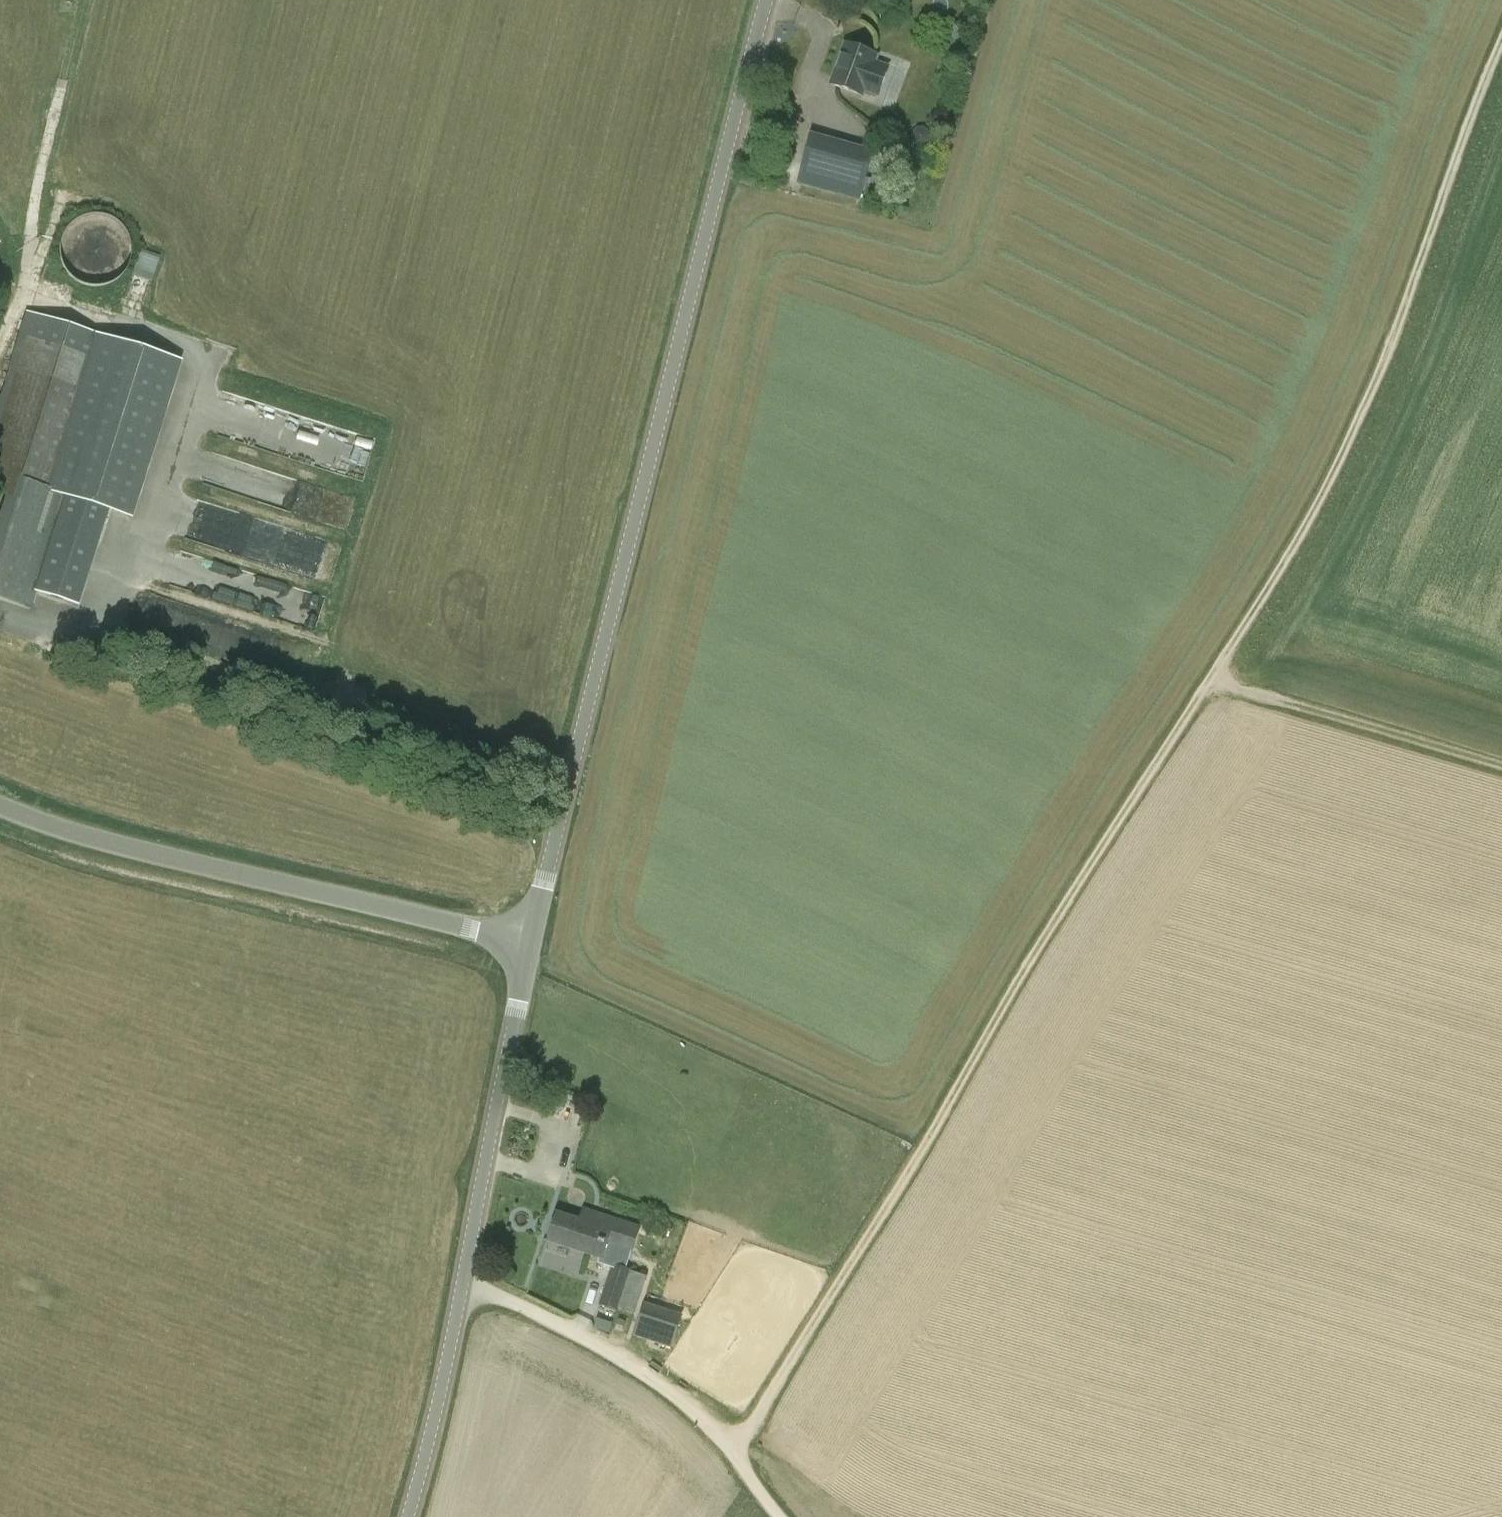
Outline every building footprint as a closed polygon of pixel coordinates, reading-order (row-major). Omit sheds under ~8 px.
[(889,66),(875,61),(877,55),(847,44),(832,85),(862,96),(863,93),(878,98),(889,66)] [(875,151),(811,133),(797,183),(861,201),(875,151)] [(83,217),(83,271),(125,270),(124,217),(83,217)] [(140,245),(136,261),(156,266),(160,250),(140,245)] [(81,612),(112,512),(131,519),(181,361),(27,314),(0,402),(0,497),(12,500),(0,540),(0,601),(31,610),(34,598),(81,612)] [(607,1247),(618,1250),(632,1255),(641,1228),(595,1214),(591,1224),(558,1214),(549,1242),(603,1259),(607,1247)] [(620,1313),(633,1271),(612,1264),(599,1306),(620,1313)] [(645,1303),(634,1337),(672,1350),(683,1316),(645,1303)] [(598,1321),(595,1331),(610,1336),(614,1326),(598,1321)]
